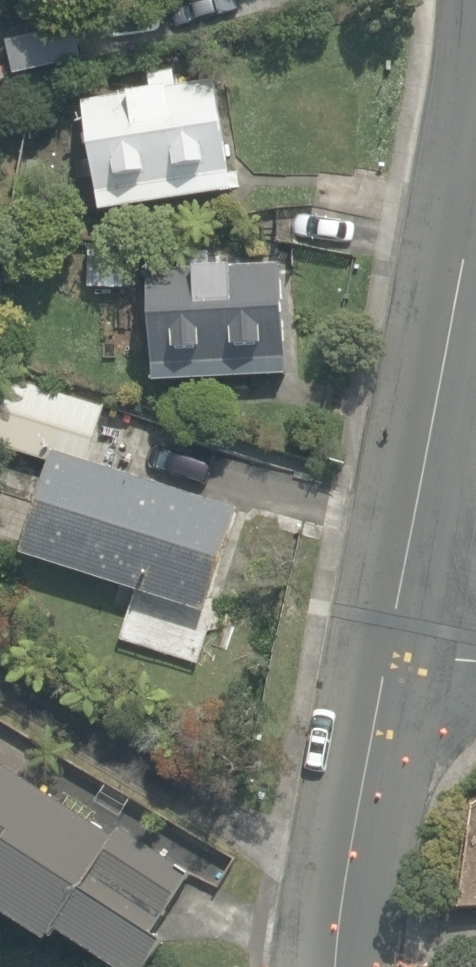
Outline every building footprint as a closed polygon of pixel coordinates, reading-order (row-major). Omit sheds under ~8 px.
[(116,71),(119,83),(146,78),(144,66),(116,71)] [(81,101),(98,211),(231,191),(214,80),(174,86),(172,70),(148,73),(151,90),(81,101)] [(89,289),(124,289),(125,247),(89,247),(89,289)] [(146,270),(152,381),(283,374),(278,264),(205,267),(204,251),(180,253),(181,268),(146,270)] [(203,611),(235,508),(84,460),(101,405),(9,376),(0,403),(0,449),(48,464),(20,552),(203,611)] [(106,966),(148,966),(163,944),(149,935),(188,876),(118,831),(112,840),(0,766),(0,913),(46,943),(53,932),(106,966)]
